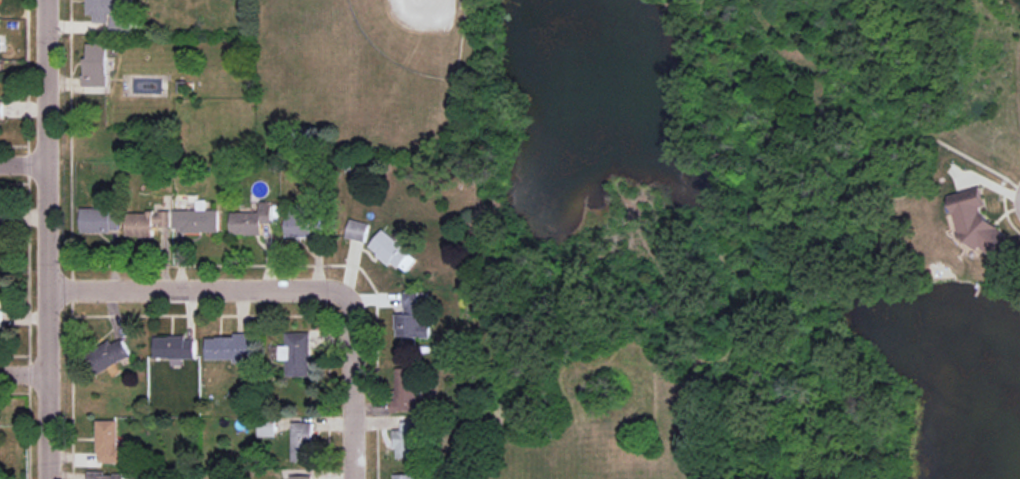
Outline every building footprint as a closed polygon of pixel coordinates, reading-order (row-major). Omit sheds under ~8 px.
[(130,34),(130,0),(87,0),(86,14),(94,14),(94,22),(110,22),(110,33),(130,34)] [(108,86),(108,43),(85,43),(85,86),(108,86)] [(948,195),(957,232),(979,252),(986,250),(989,253),(999,251),(1011,238),(980,211),(986,205),(981,187),(948,195)] [(260,211),(231,212),(232,235),(262,234),(262,223),(272,223),(272,201),(259,202),(260,211)] [(318,236),(317,204),(299,205),(299,214),(285,215),(286,237),(318,236)] [(81,233),(120,232),(120,208),(81,208),(81,233)] [(220,231),(219,209),(174,210),(174,232),(220,231)] [(127,237),(154,236),(154,226),(172,226),(172,212),(126,212),(127,237)] [(366,242),(370,223),(351,219),(347,238),(366,242)] [(391,265),(394,261),(407,272),(419,258),(383,229),(369,247),(391,265)] [(396,313),(395,336),(430,337),(431,324),(423,324),(423,305),(427,305),(428,292),(405,292),(404,314),(396,313)] [(286,376),(310,377),(311,333),(286,332),(285,345),(279,345),(278,359),(286,360),(286,376)] [(206,336),(206,359),(234,359),(234,363),(251,363),(250,335),(206,336)] [(195,358),(195,340),(186,339),(186,336),(155,336),(154,358),(195,358)] [(88,352),(98,372),(131,356),(122,339),(112,344),(111,341),(88,352)] [(394,411),(417,411),(417,399),(420,399),(421,368),(394,368),(394,411)] [(118,420),(97,420),(96,462),(118,463),(118,420)] [(417,458),(418,421),(401,421),(401,429),(395,429),(395,458),(417,458)] [(292,462),(313,461),(312,422),(292,422),(292,462)]
